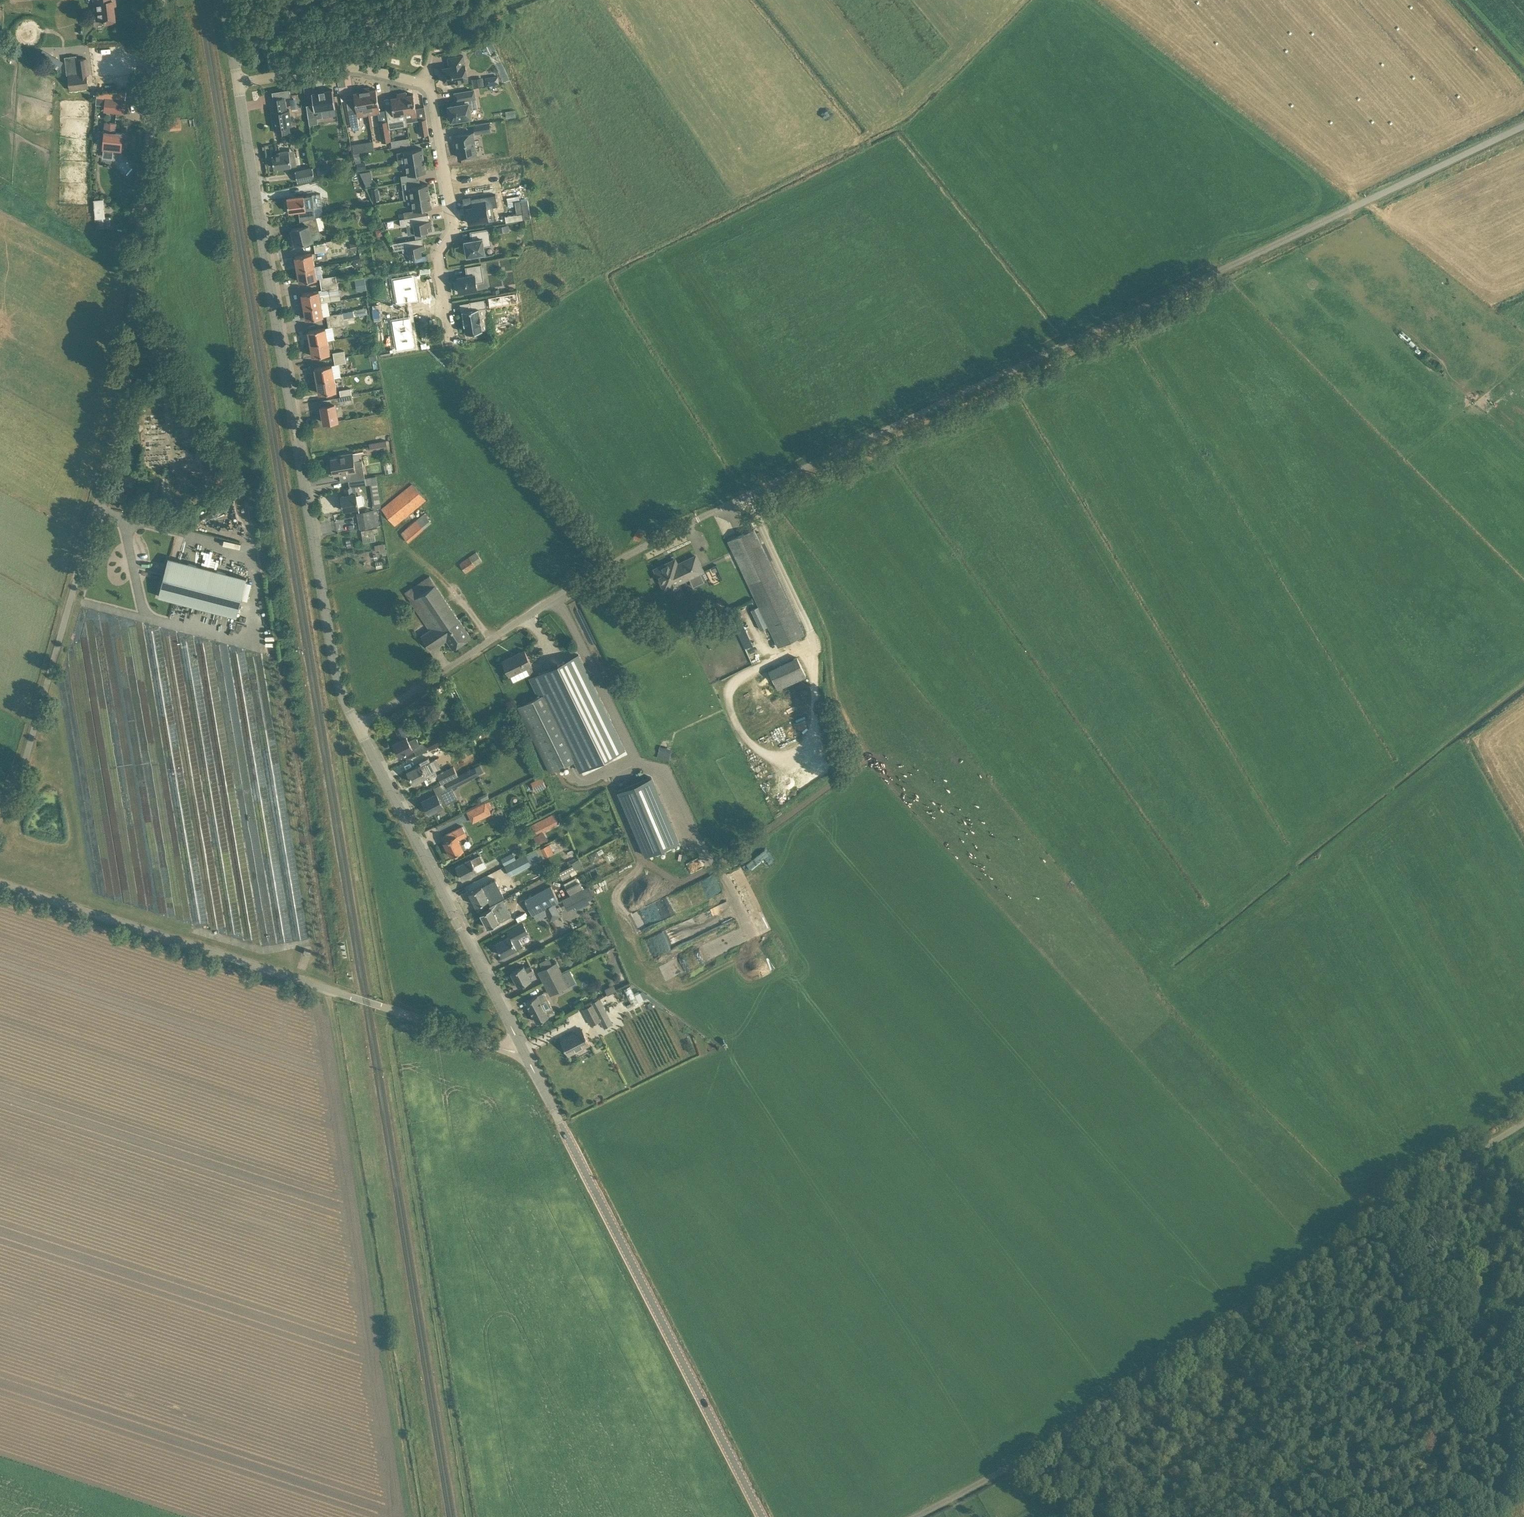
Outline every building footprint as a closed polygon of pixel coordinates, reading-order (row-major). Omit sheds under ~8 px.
[(97,19),(105,18),(105,24),(116,22),(113,0),(94,0),(97,19)] [(43,49),(38,57),(59,69),(64,61),(43,49)] [(450,66),(443,67),(445,82),(455,80),(456,82),(468,80),(465,63),(463,54),(448,57),(450,66)] [(87,74),(89,74),(87,58),(77,59),(77,55),(65,56),(67,75),(68,75),(68,76),(70,90),(88,88),(89,88),(87,74)] [(498,75),(485,77),(486,85),(499,83),(498,75)] [(483,77),(472,78),(473,86),(484,85),(483,77)] [(380,112),(378,98),(376,88),(370,90),(369,86),(365,87),(368,108),(374,108),(375,113),(380,112)] [(355,102),(356,108),(349,109),(351,126),(359,124),(358,115),(363,114),(362,109),(368,108),(365,87),(360,88),(360,91),(354,92),(355,102)] [(336,107),(333,89),(325,90),(325,89),(320,90),(320,91),(312,92),(316,118),(323,117),(322,109),(336,107)] [(450,109),(448,109),(449,116),(451,116),(452,120),(458,118),(459,120),(465,119),(465,117),(472,116),(470,108),(477,107),(475,97),(474,89),(455,92),(457,100),(458,103),(449,105),(450,109)] [(402,92),(407,125),(408,125),(406,114),(412,113),(413,116),(417,116),(415,103),(414,93),(407,94),(407,91),(402,92)] [(388,120),(389,128),(407,125),(402,92),(397,93),(398,96),(391,97),(393,107),(386,109),(388,120)] [(292,124),(291,118),(290,109),(287,109),(285,96),(273,98),(275,111),(272,111),(274,127),(277,127),(278,133),(290,131),(289,124),(292,124)] [(105,98),(104,112),(125,114),(126,100),(105,98)] [(429,133),(426,117),(418,119),(420,135),(429,133)] [(389,128),(388,120),(379,121),(382,141),(391,139),(389,128)] [(106,121),(103,146),(112,147),(112,149),(121,150),(122,132),(115,132),(116,122),(106,121)] [(474,124),(475,133),(490,130),(489,121),(474,124)] [(473,132),(454,135),(456,146),(457,145),(459,157),(477,154),(473,132)] [(392,146),(410,144),(410,137),(392,138),(392,146)] [(406,162),(424,159),(422,147),(404,150),(406,162)] [(292,165),(289,149),(279,151),(280,153),(272,154),(274,167),(284,166),(292,165)] [(365,161),(362,161),(360,152),(354,153),(355,159),(356,159),(358,170),(366,169),(365,161)] [(419,172),(426,171),(424,159),(406,162),(408,173),(401,175),(402,181),(420,179),(419,172)] [(472,173),(461,174),(463,190),(475,188),(476,191),(485,189),(482,175),(491,174),(489,162),(470,165),(472,173)] [(333,172),(331,163),(316,166),(318,175),(333,172)] [(298,181),(315,178),(312,166),(295,170),(298,181)] [(405,199),(412,198),(430,195),(428,183),(420,184),(420,179),(402,181),(405,199)] [(472,206),(466,207),(468,223),(470,223),(476,222),(477,224),(488,222),(486,207),(497,205),(495,193),(471,197),(472,206)] [(299,209),(301,220),(315,215),(312,194),(304,195),(304,194),(287,197),(289,211),(299,209)] [(432,207),(430,195),(412,198),(414,210),(432,207)] [(104,199),(104,198),(94,199),(96,218),(106,217),(106,215),(104,199)] [(428,213),(411,216),(405,217),(400,218),(401,226),(402,225),(409,224),(410,226),(415,226),(416,233),(428,231),(427,225),(431,225),(431,219),(429,220),(428,214),(429,214),(428,213)] [(317,216),(303,219),(304,225),(292,228),(294,236),(291,237),(294,247),(300,245),(299,243),(313,240),(311,232),(320,229),(317,216)] [(466,247),(465,247),(465,253),(467,253),(467,255),(471,254),(471,256),(475,255),(475,254),(485,252),(484,245),(491,244),(489,228),(471,231),(472,239),(465,240),(466,247)] [(423,243),(422,238),(392,242),(395,249),(396,249),(403,247),(404,250),(408,250),(410,257),(414,256),(422,255),(421,249),(425,249),(424,243),(423,243)] [(327,249),(326,243),(315,245),(316,252),(327,249)] [(295,255),(297,268),(315,265),(313,252),(295,255)] [(457,277),(458,278),(460,292),(478,289),(476,281),(478,281),(483,280),(482,275),(483,275),(481,264),(482,264),(481,263),(465,266),(466,267),(468,275),(457,277)] [(315,265),(297,268),(300,281),(317,278),(315,265)] [(396,290),(416,287),(414,274),(401,277),(400,271),(388,273),(389,279),(394,279),(396,290)] [(337,274),(320,277),(321,283),(338,280),(337,274)] [(365,276),(355,278),(357,290),(367,289),(365,277),(365,276)] [(302,293),(304,305),(328,301),(328,300),(341,298),(338,280),(321,283),(322,289),(302,293)] [(416,287),(396,290),(398,301),(393,302),(394,309),(406,307),(405,301),(418,299),(416,287)] [(495,296),(488,298),(490,306),(518,301),(517,292),(495,295),(495,296)] [(482,322),(482,320),(481,315),(480,315),(479,308),(479,307),(486,306),(485,299),(485,298),(469,301),(470,301),(472,308),(463,310),(463,311),(464,317),(463,317),(463,319),(464,319),(465,323),(464,323),(464,325),(465,325),(466,332),(474,331),(474,333),(481,332),(481,330),(482,330),(482,329),(481,322),(482,322)] [(330,313),(328,301),(304,305),(306,318),(316,316),(327,314),(328,320),(344,317),(356,315),(355,309),(330,313)] [(394,329),(412,326),(411,316),(400,318),(399,312),(387,314),(389,320),(393,320),(394,329)] [(328,326),(333,325),(334,329),(342,328),(341,324),(345,323),(344,317),(328,320),(328,326)] [(412,326),(394,329),(396,339),(414,336),(412,326)] [(326,327),(318,328),(308,330),(311,343),(328,340),(326,327)] [(1402,329),(1398,334),(1421,354),(1425,350),(1402,329)] [(414,336),(396,339),(398,348),(393,349),(394,355),(406,353),(405,347),(416,346),(414,336)] [(328,340),(311,343),(313,355),(323,354),(330,352),(328,340)] [(333,352),(334,358),(346,356),(345,349),(333,352)] [(315,367),(317,380),(335,377),(333,364),(315,367)] [(335,377),(317,380),(319,393),(329,391),(337,390),(335,377)] [(340,395),(352,393),(351,387),(339,389),(340,395)] [(334,405),(354,401),(352,393),(340,395),(333,397),(334,403),(321,405),(325,422),(337,420),(334,405)] [(386,440),(370,442),(371,449),(387,447),(386,440)] [(341,481),(365,477),(362,459),(354,461),(353,452),(339,455),(339,457),(331,458),(334,475),(340,474),(341,481)] [(377,475),(365,477),(366,483),(370,483),(374,508),(381,506),(377,475)] [(381,509),(382,510),(395,526),(426,501),(412,484),(381,509)] [(340,496),(343,510),(359,507),(355,485),(345,487),(346,494),(340,496)] [(128,494),(114,491),(112,498),(125,502),(128,494)] [(373,510),(356,513),(359,530),(376,527),(373,510)] [(424,514),(401,533),(408,542),(431,523),(424,514)] [(639,528),(634,536),(639,540),(644,531),(639,528)] [(802,634),(758,537),(754,528),(728,540),(733,549),(777,646),(802,634)] [(384,543),(375,544),(376,550),(379,550),(380,553),(382,553),(383,555),(388,554),(387,548),(385,548),(384,543)] [(460,562),(466,572),(482,560),(477,551),(460,562)] [(700,565),(696,555),(684,560),(685,561),(676,565),(674,561),(667,564),(667,563),(660,566),(661,567),(657,569),(659,574),(658,575),(661,582),(663,581),(665,586),(670,584),(672,589),(680,586),(678,581),(682,579),(683,580),(701,571),(698,566),(700,565)] [(169,557),(159,595),(236,616),(246,577),(169,557)] [(405,592),(430,629),(421,635),(431,650),(447,639),(453,648),(471,636),(430,575),(405,592)] [(735,624),(745,647),(754,643),(744,620),(735,624)] [(532,664),(525,651),(524,650),(503,660),(507,669),(510,675),(527,667),(539,695),(517,705),(550,771),(575,758),(546,698),(562,691),(582,735),(605,724),(604,724),(612,720),(580,654),(536,676),(531,665),(532,664)] [(778,689),(808,675),(798,655),(769,669),(778,689)] [(424,696),(416,702),(421,708),(429,702),(424,696)] [(399,723),(395,714),(390,717),(395,725),(399,723)] [(408,750),(413,748),(420,744),(416,737),(409,740),(401,725),(396,728),(401,739),(393,743),(400,755),(408,750)] [(427,740),(431,748),(446,740),(443,732),(427,740)] [(669,760),(671,752),(659,749),(657,757),(669,760)] [(425,784),(439,777),(442,784),(475,767),(474,764),(457,772),(454,764),(437,773),(436,769),(435,769),(429,757),(419,762),(420,764),(407,770),(414,782),(422,778),(425,784)] [(479,765),(475,767),(442,784),(445,789),(431,795),(423,800),(429,813),(438,808),(443,806),(442,805),(451,801),(446,789),(449,787),(449,788),(478,774),(477,772),(482,771),(479,765)] [(541,776),(531,781),(536,792),(546,787),(541,776)] [(620,791),(644,857),(678,844),(654,779),(620,791)] [(487,792),(479,796),(482,801),(489,797),(487,792)] [(491,813),(485,801),(474,807),(467,810),(473,822),(480,818),(491,813)] [(555,812),(528,826),(533,836),(559,822),(555,812)] [(451,855),(460,851),(463,849),(458,840),(466,836),(461,825),(442,835),(444,841),(451,855)] [(559,838),(527,854),(526,853),(516,858),(517,859),(506,865),(510,874),(532,864),(531,863),(563,847),(559,838)] [(561,850),(566,862),(578,857),(572,844),(561,850)] [(597,850),(590,853),(594,860),(600,856),(599,854),(604,851),(602,848),(597,850)] [(505,864),(506,865),(517,859),(516,858),(513,851),(501,857),(505,864)] [(473,866),(484,860),(480,853),(479,854),(465,861),(456,866),(463,878),(472,874),(476,872),(473,866)] [(576,876),(565,883),(567,887),(570,894),(571,894),(583,887),(579,880),(576,876)] [(693,882),(700,901),(715,895),(708,877),(693,882)] [(480,886),(478,887),(469,892),(476,905),(487,899),(484,893),(497,887),(494,880),(480,887),(480,886)] [(525,898),(532,914),(544,908),(555,902),(559,900),(551,884),(525,898)] [(583,888),(570,895),(575,906),(576,909),(590,903),(589,899),(583,888)] [(507,917),(498,901),(490,906),(491,907),(480,913),(488,927),(497,923),(507,917)] [(555,902),(544,908),(547,914),(551,921),(552,920),(559,916),(561,915),(555,902)] [(510,935),(505,938),(496,942),(503,955),(523,945),(519,938),(529,933),(523,923),(507,931),(510,935)] [(589,931),(586,925),(575,930),(579,937),(589,931)] [(652,957),(676,946),(668,928),(644,939),(652,957)] [(538,970),(544,982),(564,972),(558,961),(538,970)] [(523,965),(520,967),(511,971),(518,986),(530,979),(528,974),(534,971),(530,964),(524,967),(523,965)] [(544,982),(550,994),(570,984),(564,972),(544,982)] [(555,997),(579,986),(577,981),(553,993),(555,997)] [(640,991),(635,994),(639,1001),(644,999),(640,991)] [(546,1017),(555,1012),(548,997),(530,1007),(537,1022),(546,1017)] [(582,1006),(591,1023),(600,1019),(604,1026),(613,1022),(600,997),(582,1006)] [(590,1044),(582,1027),(560,1039),(569,1055),(590,1044)]
